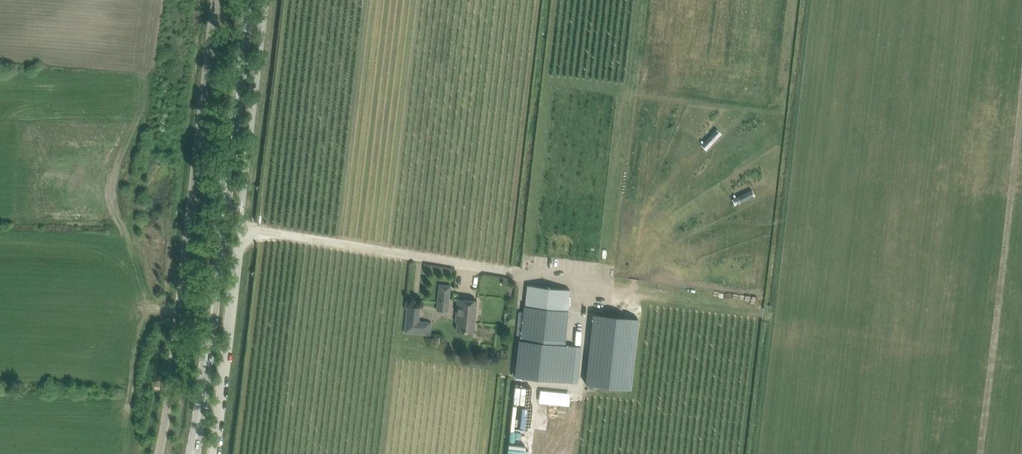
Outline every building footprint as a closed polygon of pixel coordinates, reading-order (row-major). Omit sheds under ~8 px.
[(451,285),(439,283),(437,310),(449,311),(451,285)] [(519,340),(515,376),(525,377),(559,382),(559,381),(577,383),(580,347),(565,345),(570,311),(567,311),(570,290),(527,285),(521,340),(519,340)] [(477,301),(458,299),(456,315),(458,316),(456,330),(473,332),(477,301)] [(432,322),(419,321),(420,307),(407,306),(405,332),(430,335),(432,322)] [(638,318),(593,314),(585,384),(631,389),(638,318)]
